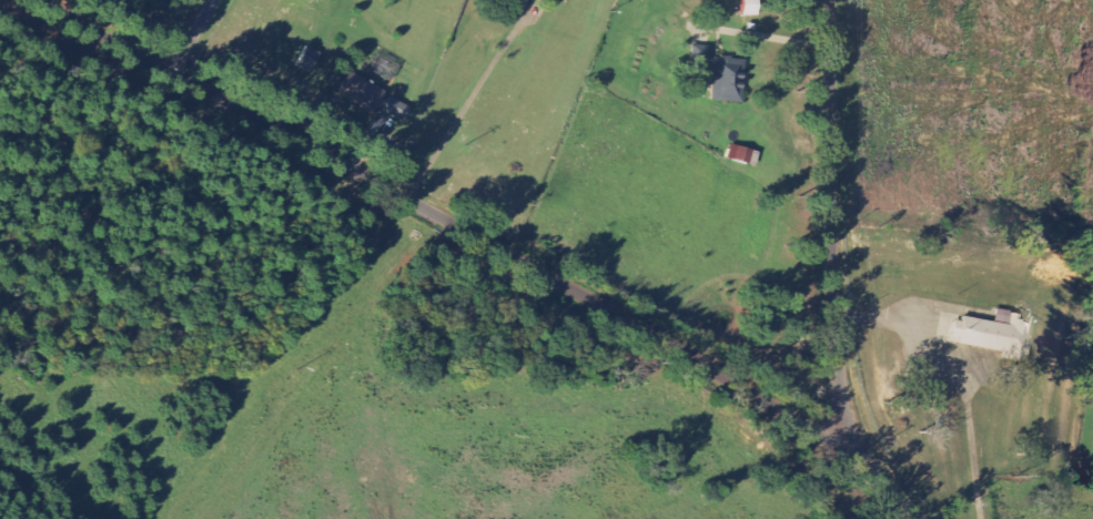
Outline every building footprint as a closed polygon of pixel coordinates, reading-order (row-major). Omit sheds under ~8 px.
[(743,16),(757,16),(757,0),(743,0),(743,16)] [(692,64),(709,64),(710,46),(692,46),(692,64)] [(744,103),(745,60),(713,59),(711,102),(744,103)] [(411,106),(350,73),(339,94),(352,101),(346,112),(359,119),(360,117),(364,119),(368,113),(376,117),(381,109),(403,121),(411,106)] [(751,149),(730,144),(726,159),(748,164),(751,149)] [(1027,363),(1033,322),(1019,320),(1020,313),(996,310),(995,322),(955,317),(951,343),(1006,351),(1005,360),(1027,363)]
